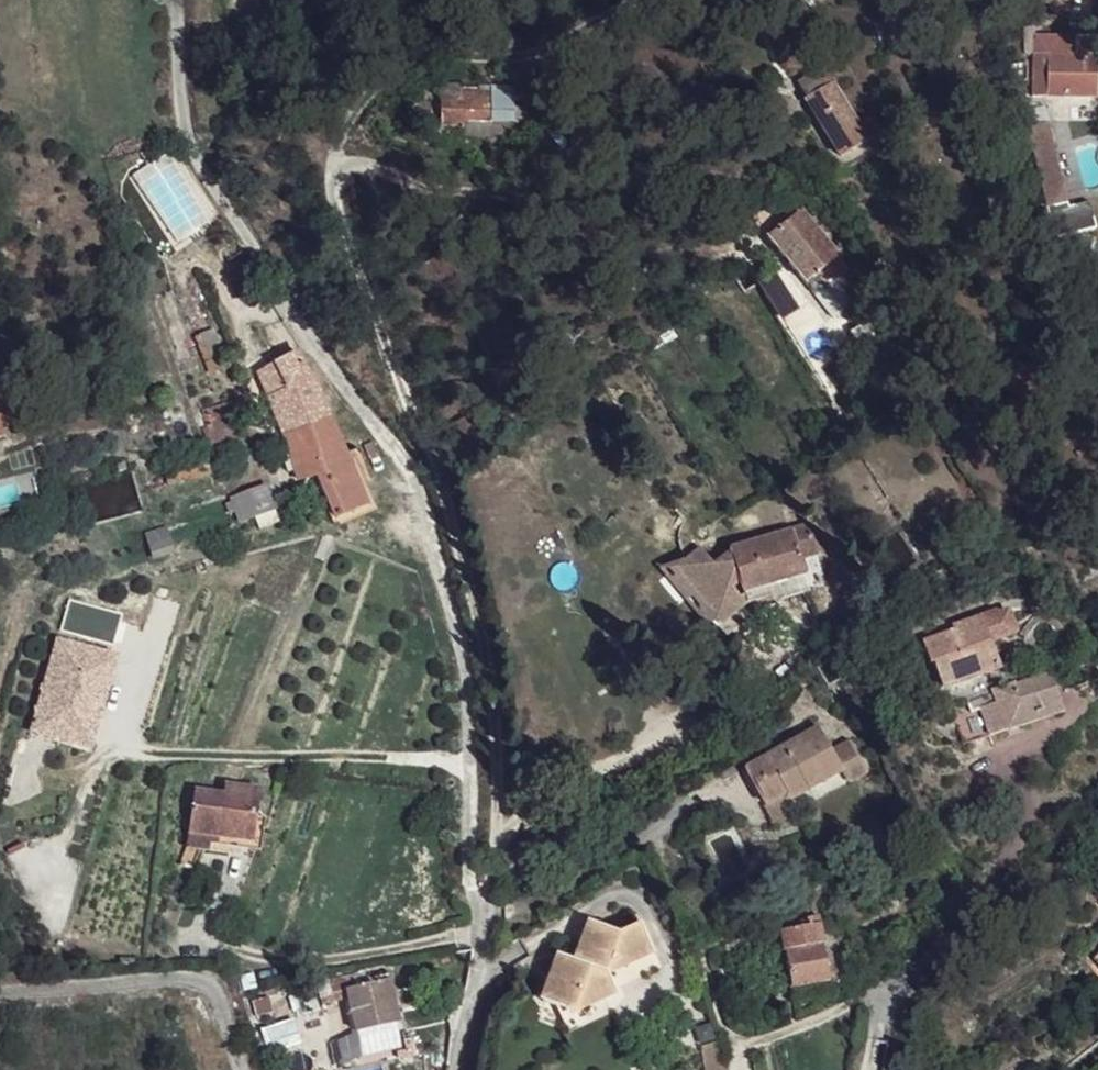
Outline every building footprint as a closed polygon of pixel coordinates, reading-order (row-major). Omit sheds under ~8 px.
[(1097,97),(1097,38),(1031,37),(1029,96),(1097,97)] [(441,103),(464,103),(464,92),(464,85),(451,85),(451,88),(442,88),(441,103)] [(806,101),(832,146),(843,162),(868,144),(858,131),(832,86),(806,101)] [(464,103),(441,103),(441,129),(470,130),(470,122),(495,122),(513,123),(523,123),(523,108),(513,108),(514,92),(495,92),(464,92),(464,103)] [(495,122),(470,122),(470,130),(470,134),(495,134),(513,135),(513,123),(495,122)] [(869,122),(858,131),(868,144),(879,137),(869,122)] [(1054,170),(1038,173),(1046,208),(1067,203),(1048,123),(1043,124),(1054,170)] [(1043,124),(1027,128),(1038,173),(1054,170),(1043,124)] [(1067,203),(1046,208),(1053,239),(1095,229),(1090,204),(1068,209),(1067,203)] [(769,239),(807,285),(833,265),(837,260),(802,213),(769,239)] [(837,260),(833,265),(837,270),(843,266),(837,260)] [(844,278),(850,287),(870,273),(864,264),(844,278)] [(807,285),(817,298),(839,280),(842,277),(837,270),(833,265),(807,285)] [(817,298),(831,315),(854,298),(839,280),(817,298)] [(216,372),(230,367),(216,330),(203,335),(216,372)] [(321,399),(298,353),(275,366),(286,386),(281,388),(284,393),(270,399),(287,439),(331,422),(321,399)] [(258,374),(270,399),(284,393),(281,388),(286,386),(275,366),(258,374)] [(208,432),(234,426),(233,407),(203,414),(208,432)] [(331,422),(287,439),(294,453),(300,481),(328,475),(318,448),(340,440),(331,422)] [(206,444),(208,453),(238,446),(234,426),(208,432),(204,433),(206,444)] [(328,475),(353,469),(349,462),(343,448),(340,440),(318,448),(328,475)] [(343,448),(349,462),(354,460),(348,446),(343,448)] [(145,477),(149,492),(213,475),(208,459),(145,477)] [(367,503),(353,469),(328,475),(342,506),(352,502),(362,507),(367,503)] [(232,495),(239,520),(252,517),(272,512),(274,511),(268,486),(232,495)] [(345,514),(362,507),(352,502),(342,506),(345,514)] [(272,512),(252,517),(254,527),(274,523),(272,512)] [(811,524),(796,529),(805,557),(820,552),(811,524)] [(733,549),(747,591),(809,571),(805,557),(796,529),(733,549)] [(167,530),(148,536),(155,560),(174,554),(167,530)] [(1006,615),(983,623),(990,641),(1013,632),(1006,615)] [(934,663),(942,689),(1001,669),(990,641),(983,623),(952,635),(958,653),(934,663)] [(952,635),(920,649),(934,663),(958,653),(952,635)] [(118,662),(58,642),(28,732),(89,752),(118,662)] [(1045,680),(1014,691),(1026,726),(1056,716),(1045,680)] [(949,712),(961,748),(1026,726),(1014,691),(949,712)] [(817,728),(746,768),(767,806),(786,795),(790,802),(843,771),(851,785),(866,776),(847,743),(830,752),(817,728)] [(195,790),(189,836),(220,840),(255,845),(259,818),(262,790),(226,784),(224,794),(195,790)] [(786,795),(767,806),(778,825),(797,814),(790,802),(786,795)] [(220,840),(189,836),(187,850),(210,853),(212,846),(219,847),(220,840)] [(777,934),(779,949),(784,947),(782,933),(815,927),(814,922),(776,929),(777,934)] [(562,1011),(564,1009),(579,1003),(579,997),(585,998),(600,994),(612,988),(605,972),(611,969),(614,961),(616,959),(625,962),(651,951),(639,925),(617,934),(595,926),(587,929),(574,962),(558,956),(540,1002),(562,1011)] [(784,947),(792,990),(830,983),(820,927),(815,927),(782,933),(784,947)] [(614,961),(611,969),(625,962),(616,959),(614,961)] [(389,984),(348,992),(352,1011),(392,1002),(389,984)] [(579,1003),(564,1009),(568,1018),(616,996),(612,988),(600,994),(585,998),(579,997),(579,1003)] [(357,1031),(397,1021),(392,1002),(352,1011),(357,1031)] [(703,1048),(705,1069),(727,1069),(723,1044),(703,1048)]
